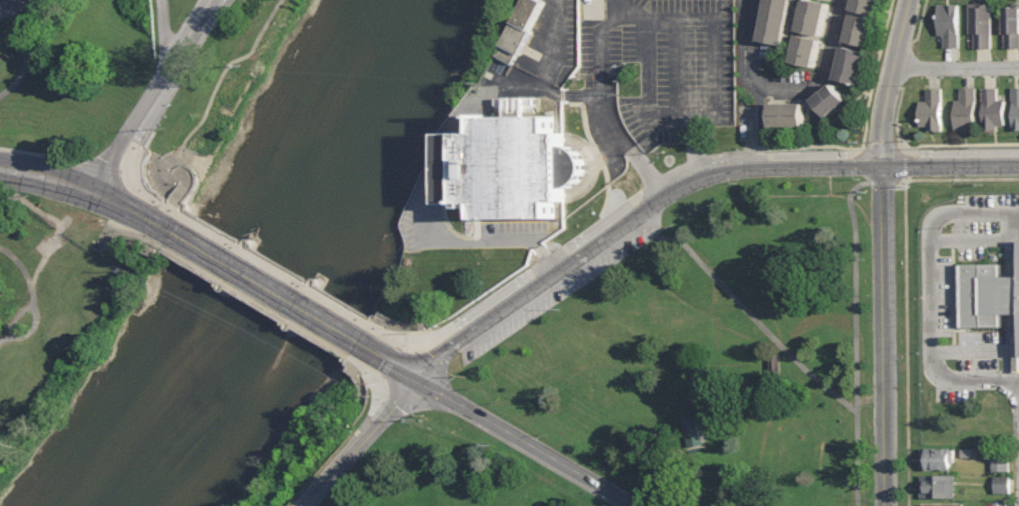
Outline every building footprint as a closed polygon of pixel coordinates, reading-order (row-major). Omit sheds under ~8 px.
[(538,0),(523,0),(495,55),(510,63),(516,53),(518,55),(530,31),(528,30),(542,2),(538,0)] [(757,39),(783,44),(793,0),(766,0),(757,39)] [(797,31),(819,36),(827,3),(813,0),(804,0),(797,31)] [(850,9),(874,15),(878,0),(852,0),(850,9)] [(935,1),(935,32),(942,32),(942,45),(956,45),(955,0),(935,1)] [(969,0),(990,0),(990,46),(969,46),(969,0)] [(1003,46),(1018,46),(1018,2),(1003,2),(1003,46)] [(850,14),(844,41),(866,46),(872,20),(850,14)] [(797,35),(789,63),(811,69),(818,41),(797,35)] [(841,46),(834,80),(858,85),(866,52),(841,46)] [(811,101),(826,118),(846,101),(831,83),(811,101)] [(959,83),(959,96),(952,96),(952,128),(974,128),(974,83),(959,83)] [(980,83),(981,126),(1002,125),(1001,96),(995,97),(995,83),(980,83)] [(1012,129),(1018,129),(1018,84),(1011,85),(1012,129)] [(916,96),(916,125),(927,125),(927,130),(940,130),(940,87),(925,87),(925,97),(916,96)] [(480,114),(499,114),(499,100),(538,100),(538,114),(554,114),(554,131),(565,131),(565,146),(571,147),(575,148),(579,150),(584,156),(586,162),(587,167),(586,173),(583,179),(579,184),(574,187),(565,188),(565,199),(555,200),(555,216),(481,217),(481,200),(472,202),(472,206),(465,205),(465,201),(444,202),(441,132),(480,131),(480,114)] [(769,104),(770,128),(803,127),(803,103),(769,104)] [(956,329),(1001,329),(1001,314),(1018,314),(1018,276),(1000,277),(1000,262),(956,262),(956,329)] [(689,447),(704,443),(699,420),(684,423),(689,447)] [(921,469),(954,469),(954,447),(921,447),(921,469)] [(992,455),(992,470),(1009,470),(1009,455),(992,455)] [(954,474),(921,474),(921,497),(954,497),(954,474)] [(994,493),(1010,493),(1009,475),(993,475),(994,493)]
